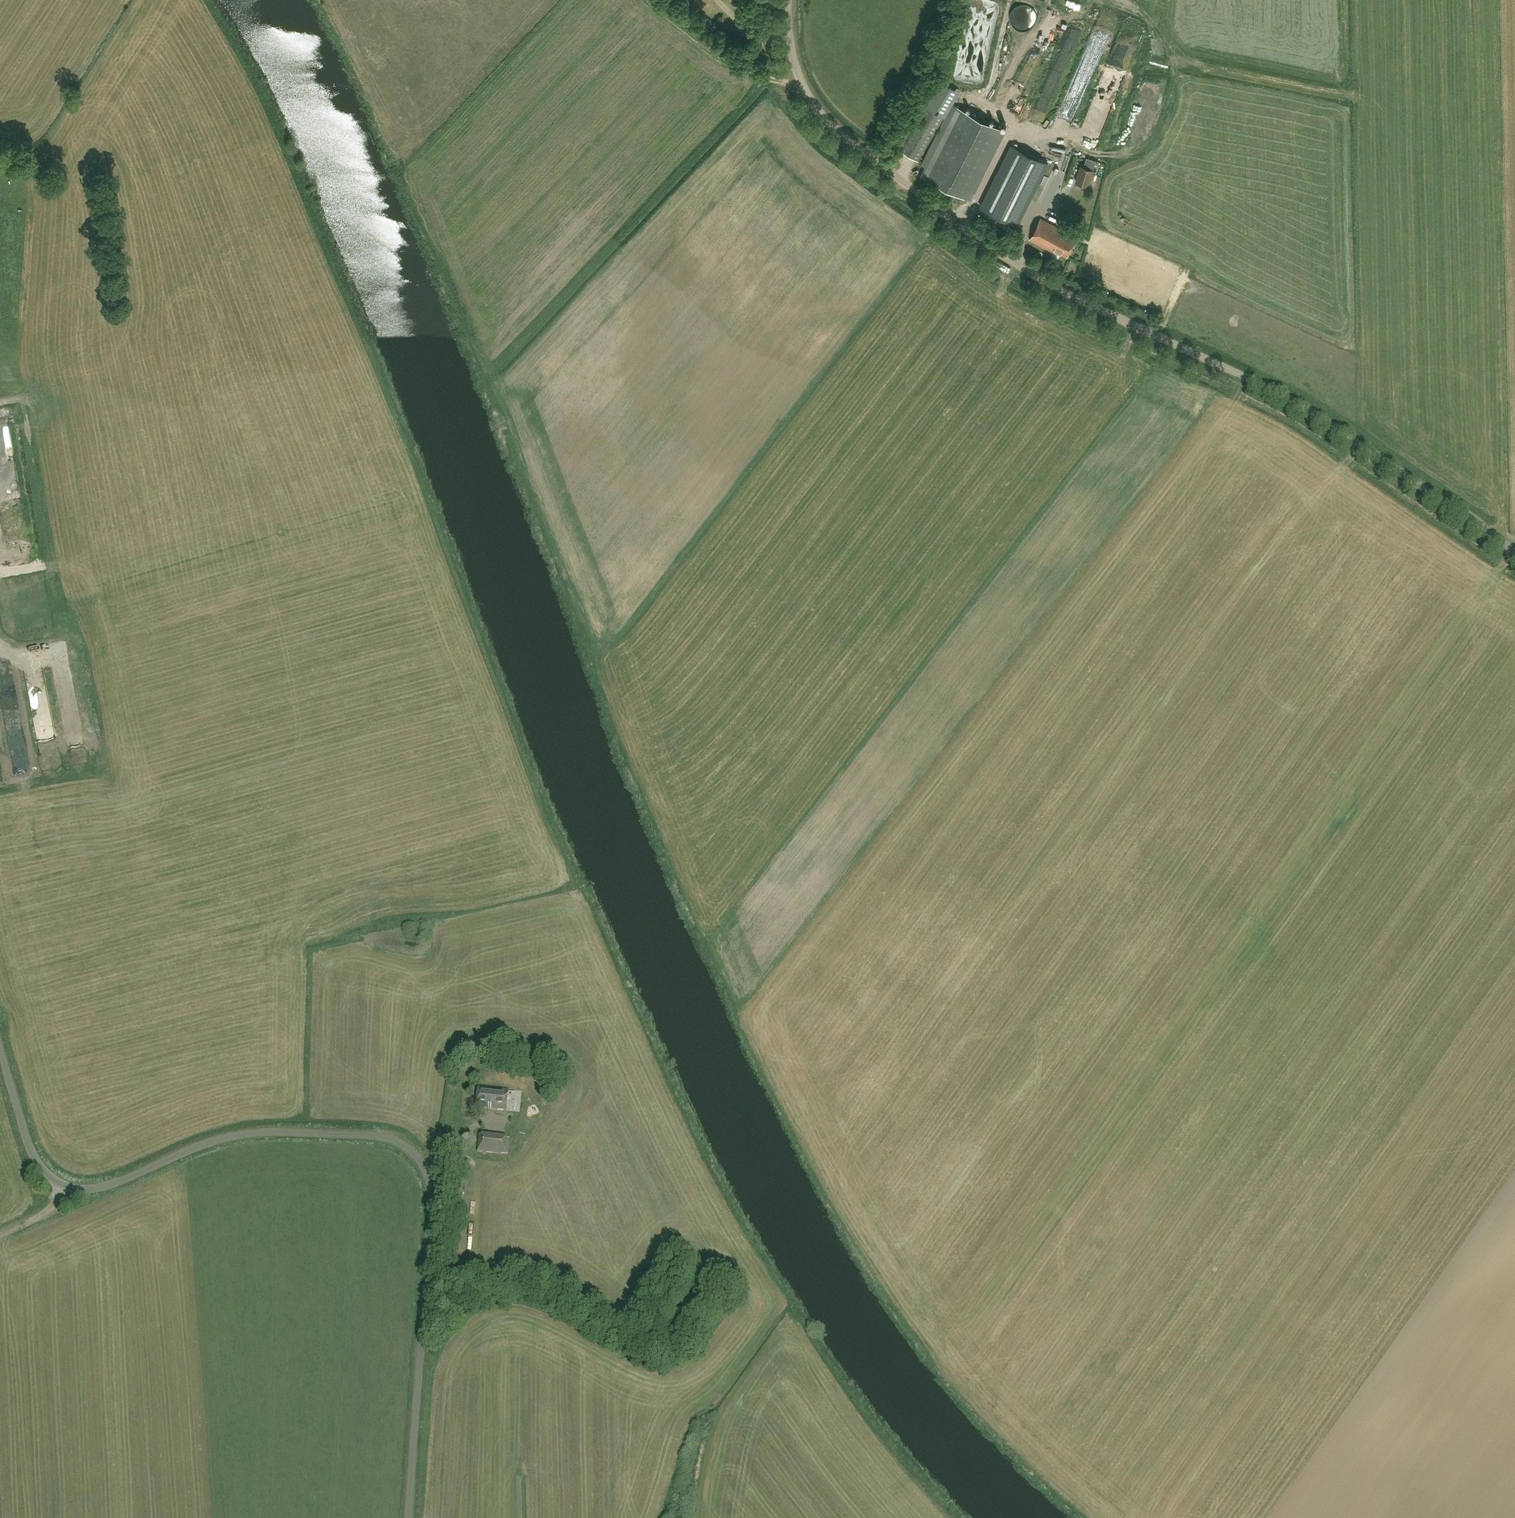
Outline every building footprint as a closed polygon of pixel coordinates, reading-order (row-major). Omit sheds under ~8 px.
[(919,159),(945,116),(927,105),(901,148),(919,159)] [(922,176),(969,199),(1004,130),(957,106),(922,176)] [(981,208),(1017,225),(1048,163),(1012,145),(981,208)] [(1094,179),(1097,171),(1093,170),(1096,161),(1088,158),(1085,167),(1082,166),(1076,181),(1088,185),(1091,178),(1094,179)] [(1067,256),(1076,238),(1057,229),(1058,227),(1041,218),(1030,239),(1053,251),(1054,249),(1067,256)] [(9,560),(14,557),(11,550),(5,553),(9,560)] [(477,1107),(506,1110),(508,1090),(479,1087),(477,1107)] [(510,1107),(520,1106),(519,1098),(509,1100),(510,1107)] [(507,1137),(480,1134),(477,1152),(501,1155),(501,1154),(507,1155),(510,1140),(506,1139),(507,1137)]
